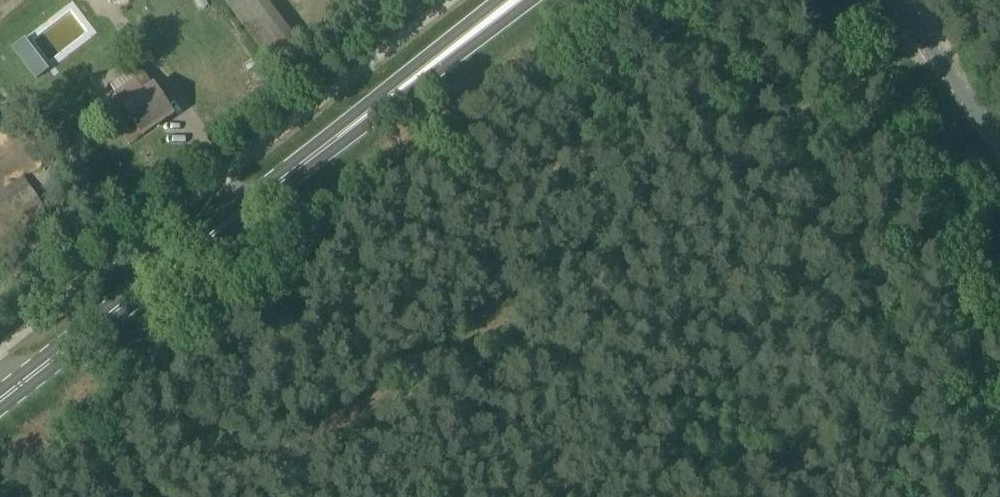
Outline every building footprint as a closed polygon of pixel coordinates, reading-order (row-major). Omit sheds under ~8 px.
[(288,28),(267,0),(226,0),(274,64),(300,44),(288,28)] [(126,108),(112,118),(130,145),(174,115),(140,66),(112,85),(126,108)] [(39,199),(25,178),(0,194),(0,227),(8,238),(40,216),(43,221),(50,216),(39,199)]
